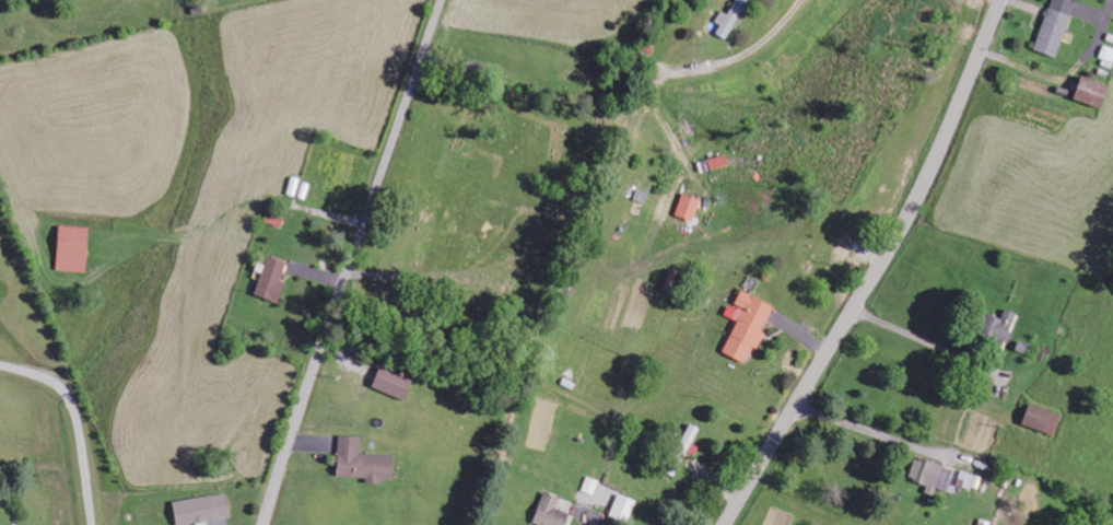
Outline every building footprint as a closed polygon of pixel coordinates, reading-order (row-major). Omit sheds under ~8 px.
[(719,33),(729,39),(751,0),(738,0),(731,13),(724,9),(717,21),(724,24),(719,33)] [(1060,56),(1078,0),(1054,0),(1038,49),(1060,56)] [(1106,45),(1101,58),(1112,62),(1112,47),(1106,45)] [(1112,86),(1112,84),(1086,76),(1079,99),(1107,107),(1112,86)] [(678,214),(697,220),(704,199),(686,192),(678,214)] [(284,227),(289,215),(272,208),(267,220),(284,227)] [(91,226),(61,226),(60,271),(90,271),(91,226)] [(291,261),(270,255),(258,294),(279,301),(291,261)] [(741,321),(726,352),(751,363),(777,305),(746,291),(733,317),(741,321)] [(1020,313),(1008,309),(1004,318),(992,313),(984,333),(1008,343),(1020,313)] [(409,399),(415,378),(382,368),(376,388),(409,399)] [(1026,424),(1058,434),(1065,413),(1033,403),(1026,424)] [(369,477),(369,483),(385,484),(385,479),(396,479),(397,455),(362,454),(363,436),(341,435),(340,476),(369,477)] [(956,469),(917,457),(911,478),(929,484),(927,492),(936,495),(939,487),(949,491),(956,469)] [(973,489),(977,474),(963,470),(958,485),(973,489)] [(601,480),(590,476),(582,496),(592,501),(601,480)] [(572,513),(559,509),(563,496),(546,491),(536,524),(569,524),(572,513)] [(180,524),(183,524),(232,517),(228,493),(176,501),(180,524)] [(639,498),(620,493),(613,517),(632,523),(639,498)]
